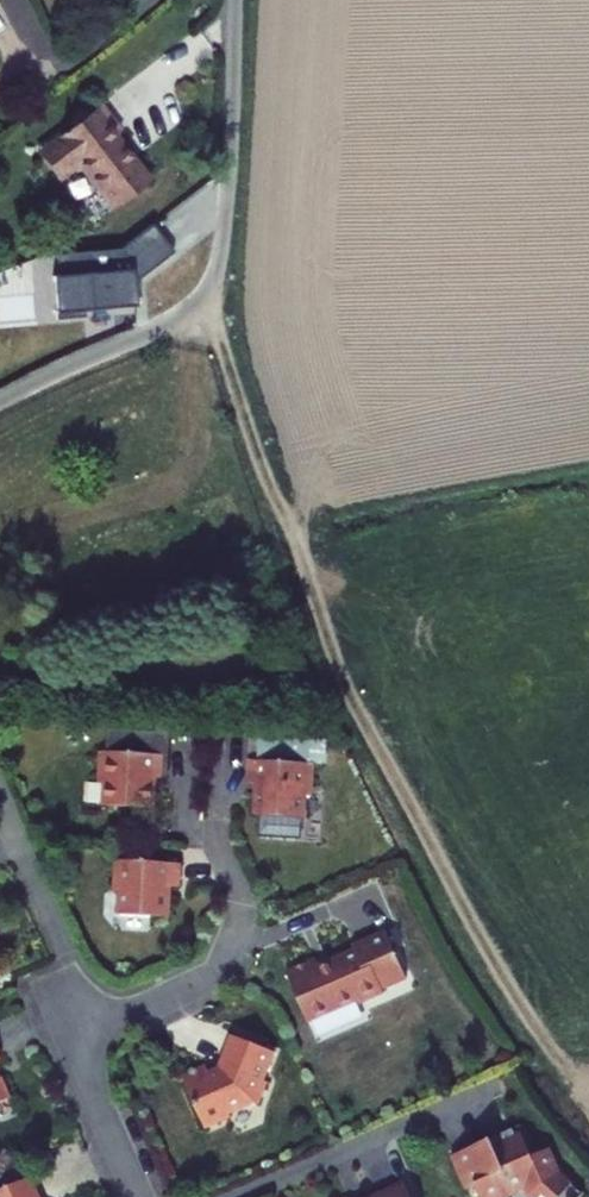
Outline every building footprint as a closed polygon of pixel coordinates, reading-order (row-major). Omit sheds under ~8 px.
[(88,114),(24,165),(43,188),(64,172),(98,219),(136,190),(102,145),(107,140),(88,114)] [(169,239),(57,249),(63,311),(140,304),(137,268),(171,265),(169,239)] [(155,766),(90,762),(88,793),(94,793),(93,816),(143,819),(144,789),(153,789),(155,766)] [(303,774),(238,771),(236,794),(245,795),(244,825),(294,828),(295,805),(301,805),(303,774)] [(182,865),(117,861),(115,892),(121,892),(120,916),(170,919),(172,888),(180,889),(182,865)] [(316,961),(287,974),(309,1023),(363,1000),(368,1002),(385,995),(384,991),(408,980),(388,933),(355,948),(356,952),(319,968),(316,961)] [(275,1053),(234,1037),(220,1071),(210,1075),(207,1067),(183,1077),(207,1130),(232,1119),(230,1115),(255,1104),(260,1106),(269,1084),(264,1082),(275,1053)] [(13,1099),(3,1078),(0,1079),(0,1105),(13,1099)] [(454,1157),(469,1190),(476,1187),(481,1196),(513,1196),(516,1196),(514,1192),(526,1187),(530,1196),(531,1196),(584,1196),(560,1175),(549,1151),(533,1158),(524,1136),(503,1145),(500,1139),(493,1142),(492,1140),(454,1157)] [(32,1179),(0,1193),(0,1196),(40,1196),(32,1179)] [(406,1186),(380,1196),(411,1196),(406,1186)]
